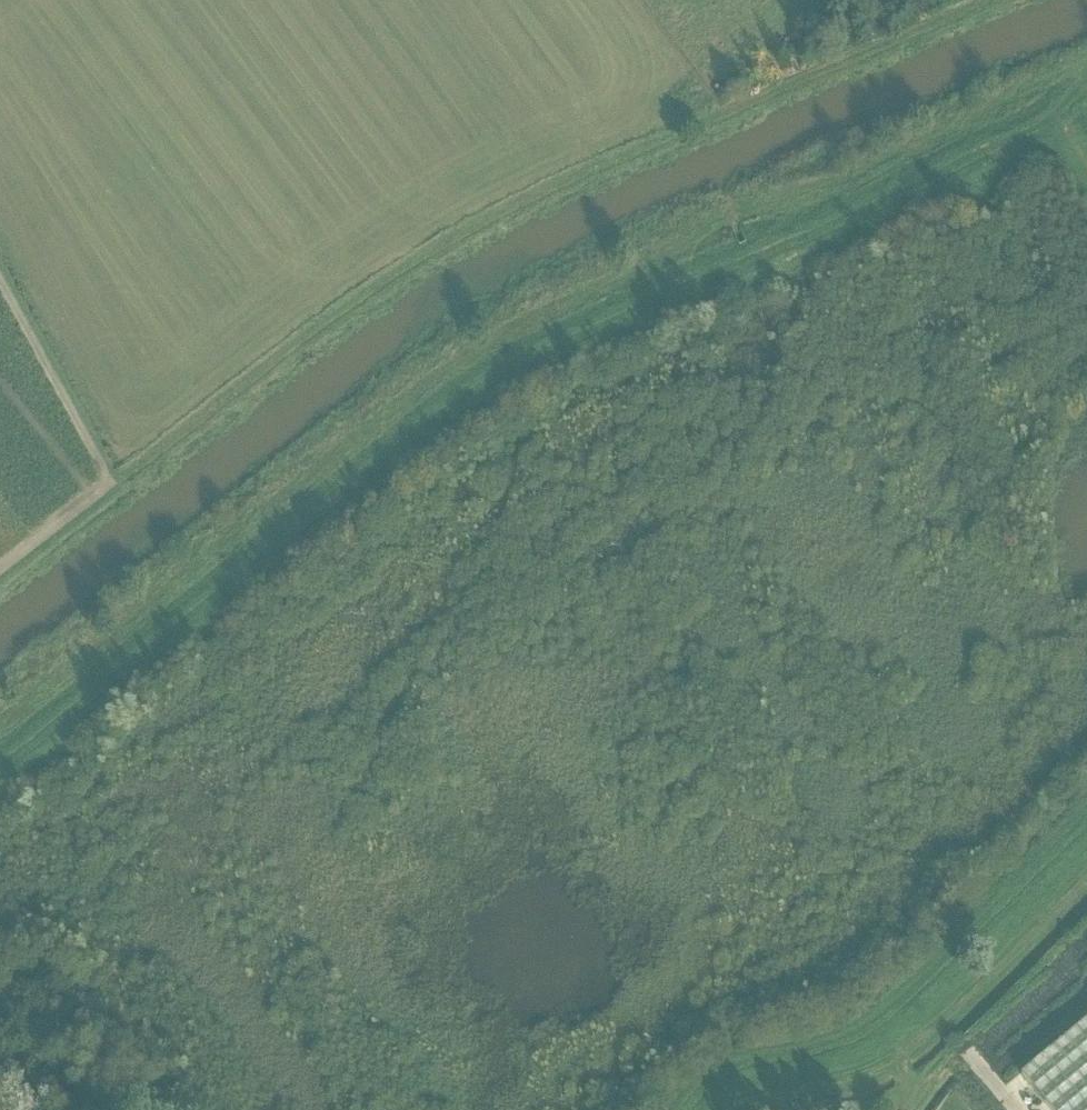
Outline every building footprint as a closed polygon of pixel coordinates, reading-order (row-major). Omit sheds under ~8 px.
[(1023,1074),(1053,1109),(1086,1109),(1086,1021),(1023,1074)]
